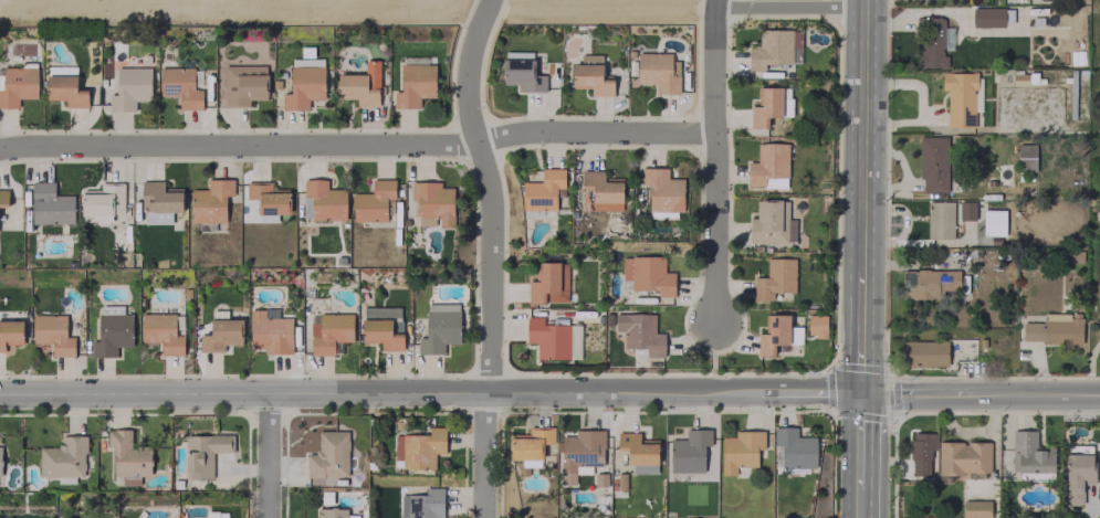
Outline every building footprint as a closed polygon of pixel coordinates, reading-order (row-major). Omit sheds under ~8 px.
[(1005,7),(972,7),(972,26),(1004,27),(1005,7)] [(801,30),(759,29),(758,47),(748,47),(748,71),(764,71),(765,63),(800,64),(801,30)] [(679,94),(679,75),(671,75),(671,53),(637,53),(636,83),(655,84),(655,93),(679,94)] [(590,95),(613,96),(613,79),(601,78),(602,54),(580,54),(580,63),(573,63),(572,88),(591,88),(590,95)] [(324,100),(323,58),(290,59),(290,93),(282,93),(282,110),(308,110),(308,100),(324,100)] [(159,67),(159,95),(179,96),(179,110),(202,110),(202,89),(194,89),(194,60),(180,60),(180,67),(159,67)] [(545,90),(545,75),(533,75),(533,60),(503,60),(503,84),(520,84),(520,91),(545,90)] [(337,73),(337,97),(356,97),(356,106),(378,106),(379,61),(364,61),(364,74),(337,73)] [(435,64),(400,64),(400,91),(393,91),(393,108),(419,108),(419,97),(434,97),(435,64)] [(249,106),(249,99),(266,99),(265,65),(223,66),(224,106),(249,106)] [(69,75),(69,67),(48,66),(47,75),(69,75)] [(36,99),(37,68),(3,67),(3,90),(0,90),(0,107),(18,108),(18,98),(36,99)] [(135,100),(150,101),(150,68),(117,67),(116,94),(109,94),(108,111),(135,111),(135,100)] [(974,127),(974,111),(980,111),(979,72),(941,72),(942,90),(946,90),(947,127),(974,127)] [(46,76),(46,99),(65,100),(65,107),(87,107),(87,89),(76,89),(76,76),(46,76)] [(765,116),(788,117),(789,96),(781,96),(781,87),(757,86),(757,106),(750,105),(749,128),(764,128),(765,116)] [(946,136),(919,136),(920,192),(947,192),(946,136)] [(787,187),(787,143),(756,142),(756,161),(747,161),(747,187),(787,187)] [(1035,170),(1035,144),(1018,145),(1018,171),(1035,170)] [(649,185),(648,210),(683,211),(683,178),(667,178),(667,168),(641,167),(641,185),(649,185)] [(565,168),(541,168),(541,182),(522,182),(522,210),(556,210),(556,187),(564,187),(565,168)] [(622,210),(622,179),(604,179),(604,170),(581,170),(582,211),(622,210)] [(312,219),(346,220),(346,189),(327,189),(327,179),(303,178),(303,197),(313,197),(312,219)] [(233,179),(206,179),(206,189),(192,189),(192,223),(226,222),(226,196),(234,196),(233,179)] [(353,192),(353,221),(386,220),(386,199),(395,199),(395,179),(372,179),(372,192),(353,192)] [(143,223),(172,223),(172,212),(182,212),(182,189),(164,189),(164,180),(142,181),(143,223)] [(74,223),(73,195),(54,195),(54,181),(31,181),(32,224),(74,223)] [(82,190),(82,215),(124,214),(123,181),(100,182),(100,189),(82,190)] [(419,225),(437,225),(437,226),(453,226),(453,187),(441,187),(441,181),(411,182),(411,201),(418,201),(419,225)] [(259,215),(290,214),(289,189),(271,189),(271,182),(246,182),(246,199),(258,199),(259,215)] [(795,218),(788,218),(788,201),(756,200),(756,218),(750,217),(750,242),(795,242),(795,218)] [(952,201),(926,202),(927,239),(954,238),(952,201)] [(974,220),(975,202),(959,201),(958,220),(974,220)] [(1005,210),(983,209),(982,235),(1004,236),(1005,210)] [(674,296),(674,272),(664,272),(664,256),(621,257),(622,278),(630,278),(630,291),(657,290),(657,297),(674,296)] [(794,258),(766,258),(766,277),(753,277),(752,300),(772,300),(772,292),(794,292),(794,258)] [(566,302),(567,262),(535,262),(535,280),(528,280),(527,301),(566,302)] [(959,270),(902,271),(902,299),(938,298),(938,290),(959,289),(959,270)] [(418,353),(444,353),(444,344),(459,343),(459,304),(425,304),(426,337),(418,337),(418,353)] [(132,313),(122,313),(122,305),(98,306),(99,340),(91,340),(91,357),(116,356),(116,346),(132,346),(132,313)] [(381,350),(402,350),(402,307),(362,307),(362,342),(381,342),(381,350)] [(264,318),(265,309),(250,309),(250,348),(263,348),(263,353),(293,354),(293,335),(286,335),(286,318),(264,318)] [(183,355),(182,313),(141,314),(141,342),(160,341),(160,355),(183,355)] [(353,341),(352,313),(318,314),(318,322),(310,322),(310,355),(334,355),(333,341),(353,341)] [(654,314),(615,313),(615,332),(624,332),(623,348),(646,348),(646,357),(664,357),(664,333),(654,333),(654,314)] [(1081,343),(1082,313),(1042,313),(1042,322),(1022,322),(1022,342),(1081,343)] [(764,333),(757,333),(757,355),(771,355),(772,345),(788,345),(789,315),(765,314),(764,333)] [(74,356),(74,336),(66,336),(66,315),(32,315),(32,344),(51,344),(51,356),(74,356)] [(826,315),(807,315),(807,336),(826,337),(826,315)] [(580,359),(580,324),(543,324),(543,316),(526,316),(526,342),(537,342),(537,358),(580,359)] [(240,319),(210,320),(210,334),(198,334),(199,351),(224,350),(224,345),(241,345),(240,319)] [(5,352),(4,345),(23,344),(23,321),(0,321),(0,352),(5,352)] [(948,366),(947,340),(902,341),(902,367),(948,366)] [(554,444),(554,427),(529,426),(529,437),(511,436),(511,459),(542,460),(542,444),(554,444)] [(445,427),(428,427),(428,434),(395,434),(394,468),(434,468),(434,453),(445,453),(445,427)] [(781,445),(782,467),(816,467),(815,437),(797,437),(796,427),(773,427),(774,445),(781,445)] [(711,429),(687,428),(687,439),(670,439),(669,472),(704,472),(704,445),(711,445),(711,429)] [(140,481),(140,475),(151,475),(151,446),(131,446),(130,429),(107,429),(107,447),(113,447),(114,481),(140,481)] [(348,476),(348,430),(317,431),(317,454),(306,454),(306,476),(348,476)] [(576,484),(576,473),(592,473),(592,466),(603,466),(604,430),(575,430),(575,436),(561,436),(561,484),(576,484)] [(764,431),(734,430),(734,436),(721,436),(721,475),(736,475),(736,466),(757,467),(757,449),(764,449),(764,431)] [(1011,430),(1012,471),(1019,471),(1019,480),(1053,479),(1052,447),(1035,447),(1035,430),(1011,430)] [(658,441),(639,440),(639,432),(617,431),(617,450),(628,450),(628,464),(632,464),(632,473),(658,474),(658,441)] [(910,433),(911,476),(930,476),(929,450),(936,449),(935,432),(910,433)] [(212,478),(213,451),(233,452),(233,435),(186,434),(185,478),(212,478)] [(38,475),(84,477),(85,436),(62,435),(62,447),(39,446),(38,475)] [(937,474),(990,474),(990,442),(938,441),(937,474)] [(1065,454),(1064,504),(1082,504),(1082,484),(1093,484),(1094,454),(1065,454)] [(424,487),(424,494),(400,494),(399,517),(437,517),(443,517),(443,488),(424,487)] [(962,517),(990,517),(990,500),(962,500),(962,517)] [(346,508),(318,508),(318,517),(346,517),(346,508)]
